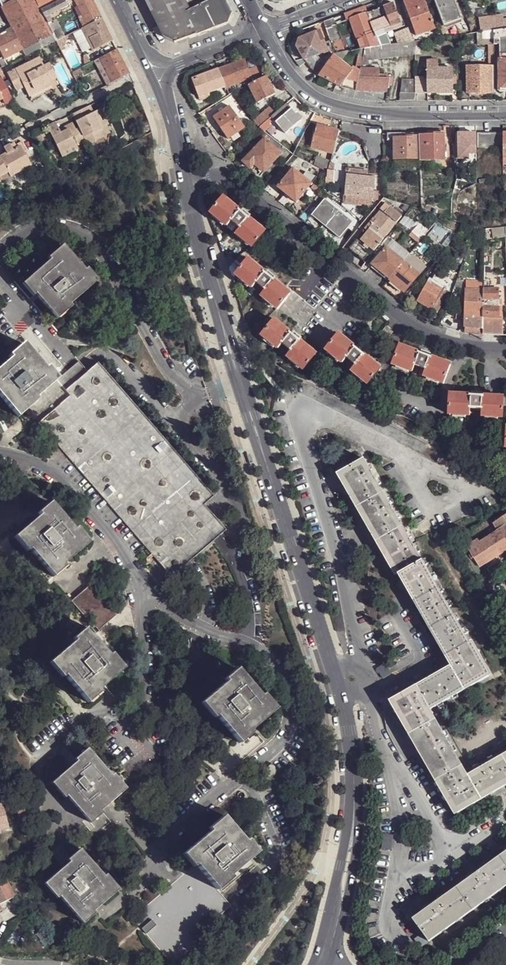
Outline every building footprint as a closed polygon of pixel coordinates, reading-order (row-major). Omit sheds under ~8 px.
[(2,6),(18,37),(16,38),(22,49),(49,35),(52,33),(44,17),(35,0),(13,0),(2,6)] [(44,17),(52,13),(60,9),(67,5),(64,0),(35,0),(44,17)] [(87,25),(101,18),(92,0),(75,0),(84,17),(87,25)] [(164,39),(176,43),(229,22),(232,13),(225,0),(210,0),(202,4),(189,10),(184,0),(145,0),(164,39)] [(417,37),(436,30),(424,0),(403,0),(417,37)] [(454,0),(435,0),(444,25),(461,18),(454,0)] [(400,23),(393,3),(368,13),(375,33),(378,32),(400,23)] [(368,13),(365,7),(349,13),(362,51),(365,50),(380,48),(378,41),(375,33),(368,13)] [(52,13),(56,21),(64,16),(60,9),(52,13)] [(52,33),(57,40),(64,37),(56,21),(52,13),(44,17),(52,33)] [(349,13),(323,23),(330,41),(334,50),(336,54),(349,53),(362,51),(349,13)] [(479,19),(481,32),(494,30),(505,28),(505,14),(479,19)] [(106,29),(101,18),(87,25),(93,36),(106,29)] [(402,27),(400,23),(378,32),(380,36),(402,27)] [(494,30),(494,36),(494,38),(505,37),(505,28),(494,30)] [(16,38),(11,29),(0,34),(0,51),(3,57),(4,58),(22,49),(16,38)] [(91,49),(81,29),(73,33),(83,53),(91,49)] [(96,49),(112,40),(106,29),(93,36),(90,37),(96,49)] [(413,43),(408,29),(393,35),(397,45),(413,43)] [(319,30),(300,38),(297,41),(296,46),(305,61),(318,56),(329,52),(334,50),(330,41),(325,43),(319,30)] [(62,52),(67,49),(65,46),(66,40),(71,38),(69,34),(64,37),(57,40),(62,52)] [(52,43),(49,35),(22,49),(26,56),(52,43)] [(494,36),(484,37),(484,44),(494,44),(494,38),(494,36)] [(494,38),(494,44),(494,45),(494,61),(500,61),(505,61),(505,37),(494,38)] [(365,50),(364,63),(415,55),(415,47),(416,42),(413,43),(397,45),(380,48),(365,50)] [(113,82),(129,74),(117,49),(101,58),(113,82)] [(349,53),(336,54),(333,58),(341,64),(349,53)] [(326,67),(318,56),(305,61),(306,62),(309,67),(314,72),(320,76),(326,67)] [(8,73),(16,89),(24,85),(27,91),(41,83),(44,87),(50,84),(48,81),(46,76),(55,72),(51,62),(44,66),(39,57),(8,73)] [(113,82),(101,58),(95,60),(107,85),(113,82)] [(320,76),(341,87),(349,78),(352,72),(341,64),(333,58),(332,60),(326,67),(320,76)] [(249,72),(244,60),(219,70),(219,71),(225,86),(229,96),(233,94),(236,93),(234,87),(252,80),(249,72)] [(479,73),(467,73),(467,93),(495,93),(494,66),(489,66),(489,72),(489,73),(479,73)] [(454,93),(454,68),(439,68),(429,69),(429,78),(429,93),(454,93)] [(249,72),(252,80),(259,78),(255,69),(249,72)] [(364,91),(388,93),(390,86),(392,76),(383,75),(383,71),(364,70),(364,72),(364,78),(364,91)] [(219,71),(213,74),(219,88),(225,86),(219,71)] [(48,81),(57,76),(55,72),(46,76),(48,81)] [(212,72),(196,78),(193,83),(200,98),(209,94),(220,91),(219,88),(213,74),(212,72)] [(275,95),(266,77),(249,86),(258,103),(275,95)] [(341,87),(364,91),(364,78),(352,78),(349,78),(341,87)] [(429,93),(429,78),(416,78),(416,81),(416,93),(429,93)] [(416,93),(416,81),(404,81),(401,93),(416,93)] [(27,91),(29,95),(44,87),(41,83),(27,91)] [(416,93),(401,93),(398,93),(398,101),(417,101),(416,93)] [(209,94),(200,98),(202,103),(211,99),(209,94)] [(271,119),(273,121),(285,135),(301,121),(303,119),(299,114),(298,112),(295,114),(291,109),(287,105),(274,116),(271,119)] [(76,121),(86,142),(91,153),(107,145),(103,138),(105,137),(93,113),(91,114),(88,106),(72,113),(76,121)] [(228,138),(244,127),(233,109),(232,110),(229,106),(213,117),(228,138)] [(108,125),(101,110),(93,113),(105,137),(110,134),(106,125),(108,125)] [(274,115),(270,110),(254,122),(259,129),(271,119),(274,115)] [(271,119),(259,129),(264,132),(271,126),(269,124),(273,121),(271,119)] [(72,123),(82,144),(86,142),(76,121),(72,123)] [(273,121),(269,124),(271,126),(281,138),(284,135),(273,121)] [(47,126),(61,154),(82,144),(72,123),(66,126),(68,129),(61,133),(55,122),(47,126)] [(340,130),(317,124),(312,147),(333,153),(340,130)] [(416,158),(415,133),(394,133),(394,147),(394,150),(402,150),(402,159),(416,158)] [(445,159),(444,134),(419,133),(419,159),(445,159)] [(476,147),(476,133),(459,133),(459,147),(476,147)] [(503,147),(503,133),(477,133),(477,147),(503,147)] [(282,154),(265,139),(244,163),(251,169),(255,165),(264,174),(282,154)] [(82,144),(61,154),(63,158),(84,148),(82,144)] [(24,169),(31,166),(20,148),(13,152),(10,148),(4,151),(7,155),(0,160),(8,174),(10,178),(17,174),(24,169)] [(313,166),(328,173),(329,169),(331,162),(315,157),(313,166)] [(374,171),(383,171),(382,160),(382,159),(374,159),(374,160),(374,171)] [(0,160),(0,179),(8,174),(0,160)] [(313,166),(301,175),(312,184),(316,187),(328,173),(313,166)] [(24,169),(17,174),(20,180),(28,176),(24,169)] [(301,175),(294,169),(278,187),(286,194),(289,192),(299,201),(312,184),(301,175)] [(336,170),(329,169),(328,178),(327,178),(327,182),(335,182),(336,170)] [(348,170),(345,208),(371,209),(373,178),(367,178),(366,178),(367,172),(348,170)] [(289,192),(286,194),(297,203),(299,201),(289,192)] [(312,215),(347,244),(364,222),(328,196),(312,215)] [(252,248),(264,233),(247,218),(241,213),(224,198),(211,214),(227,227),(232,222),(240,229),(236,235),(252,248)] [(386,204),(381,210),(384,213),(390,206),(386,204)] [(412,206),(406,204),(402,209),(407,213),(412,206)] [(360,240),(360,241),(374,252),(403,216),(390,206),(384,213),(381,210),(374,218),(377,220),(368,231),(360,240)] [(450,219),(440,215),(436,222),(439,224),(458,233),(466,224),(450,219)] [(374,218),(366,229),(368,231),(377,220),(374,218)] [(429,231),(420,223),(413,232),(421,239),(429,231)] [(447,248),(458,234),(439,224),(430,235),(447,248)] [(504,230),(491,230),(491,241),(505,241),(504,230)] [(346,250),(365,265),(375,253),(374,252),(360,241),(356,237),(346,250)] [(409,254),(410,253),(393,239),(386,247),(404,261),(409,254)] [(389,280),(404,261),(386,247),(378,257),(372,265),(389,280)] [(73,253),(34,286),(64,322),(104,290),(73,253)] [(425,267),(410,254),(404,261),(420,274),(425,267)] [(277,310),(289,294),(272,279),(265,275),(248,260),(235,276),(252,289),(257,284),(265,291),(260,296),(277,310)] [(420,274),(404,261),(389,280),(405,292),(420,274)] [(445,275),(454,279),(457,273),(448,269),(445,275)] [(417,302),(432,311),(440,296),(443,289),(444,287),(431,279),(417,302)] [(444,284),(451,287),(453,282),(446,279),(444,284)] [(417,287),(411,295),(416,300),(423,291),(417,287)] [(443,289),(440,296),(446,299),(449,292),(443,289)] [(483,290),(466,289),(465,331),(483,331),(483,318),(483,290)] [(500,290),(484,290),(484,318),(483,331),(483,334),(502,335),(502,318),(500,318),(500,299),(500,290)] [(440,296),(433,311),(439,315),(446,299),(440,296)] [(121,309),(113,316),(119,324),(127,316),(121,309)] [(303,369),(315,355),(297,340),(291,335),(274,321),(262,336),(278,349),(282,345),(291,352),(287,357),(303,369)] [(386,326),(380,333),(386,338),(392,330),(386,326)] [(367,383),(379,368),(339,335),(326,350),(342,363),(347,358),(355,365),(351,370),(367,383)] [(442,384),(449,365),(428,357),(420,354),(399,347),(392,365),(412,373),(414,366),(424,370),(422,377),(442,384)] [(61,386),(30,350),(0,375),(0,395),(21,421),(32,412),(61,386)] [(230,536),(209,510),(217,502),(103,367),(93,377),(84,367),(61,386),(32,412),(176,583),(230,536)] [(501,419),(502,398),(480,397),(472,396),(450,395),(448,415),(468,416),(469,409),(481,410),(480,418),(501,419)] [(352,498),(367,523),(381,549),(396,574),(398,572),(423,559),(402,521),(382,487),(365,457),(346,468),(344,469),(338,473),(352,498)] [(338,473),(344,469),(342,466),(339,460),(333,464),(338,473)] [(56,514),(21,544),(54,583),(90,552),(56,514)] [(478,567),(499,554),(505,550),(505,514),(494,522),(498,530),(480,542),(478,539),(466,546),(478,567)] [(445,654),(450,664),(465,688),(492,673),(472,639),(470,640),(423,559),(398,572),(411,595),(424,618),(437,641),(445,654)] [(90,636),(95,641),(119,621),(94,591),(74,608),(94,633),(90,636)] [(95,641),(90,636),(54,667),(87,707),(123,676),(95,641)] [(431,708),(465,688),(450,664),(443,668),(417,683),(431,708)] [(241,675),(204,706),(236,744),(274,711),(241,675)] [(468,773),(462,763),(436,717),(431,708),(417,683),(389,699),(399,716),(409,733),(422,756),(435,779),(445,796),(454,813),(482,797),(468,773)] [(502,753),(468,773),(482,797),(505,783),(505,761),(502,753)] [(86,825),(120,793),(87,755),(52,786),(86,825)] [(271,767),(257,779),(264,788),(279,776),(271,767)] [(8,827),(2,804),(0,805),(0,829),(8,827)] [(195,871),(218,898),(258,862),(225,825),(183,861),(193,872),(195,871)] [(499,854),(478,870),(456,886),(434,901),(413,917),(423,930),(429,938),(429,939),(472,908),(505,883),(505,849),(499,854)] [(79,924),(114,894),(80,855),(45,886),(79,924)] [(34,870),(37,875),(50,867),(48,863),(37,868),(34,870)] [(6,881),(7,883),(34,870),(37,868),(33,864),(15,874),(4,880),(5,882),(6,881)] [(34,870),(7,883),(10,889),(37,875),(34,870)] [(193,872),(134,925),(168,964),(181,964),(204,945),(200,939),(232,913),(218,898),(195,871),(193,872)] [(13,897),(10,889),(7,883),(6,881),(5,882),(0,884),(0,903),(13,897)] [(429,938),(423,930),(415,936),(421,944),(429,938)]
